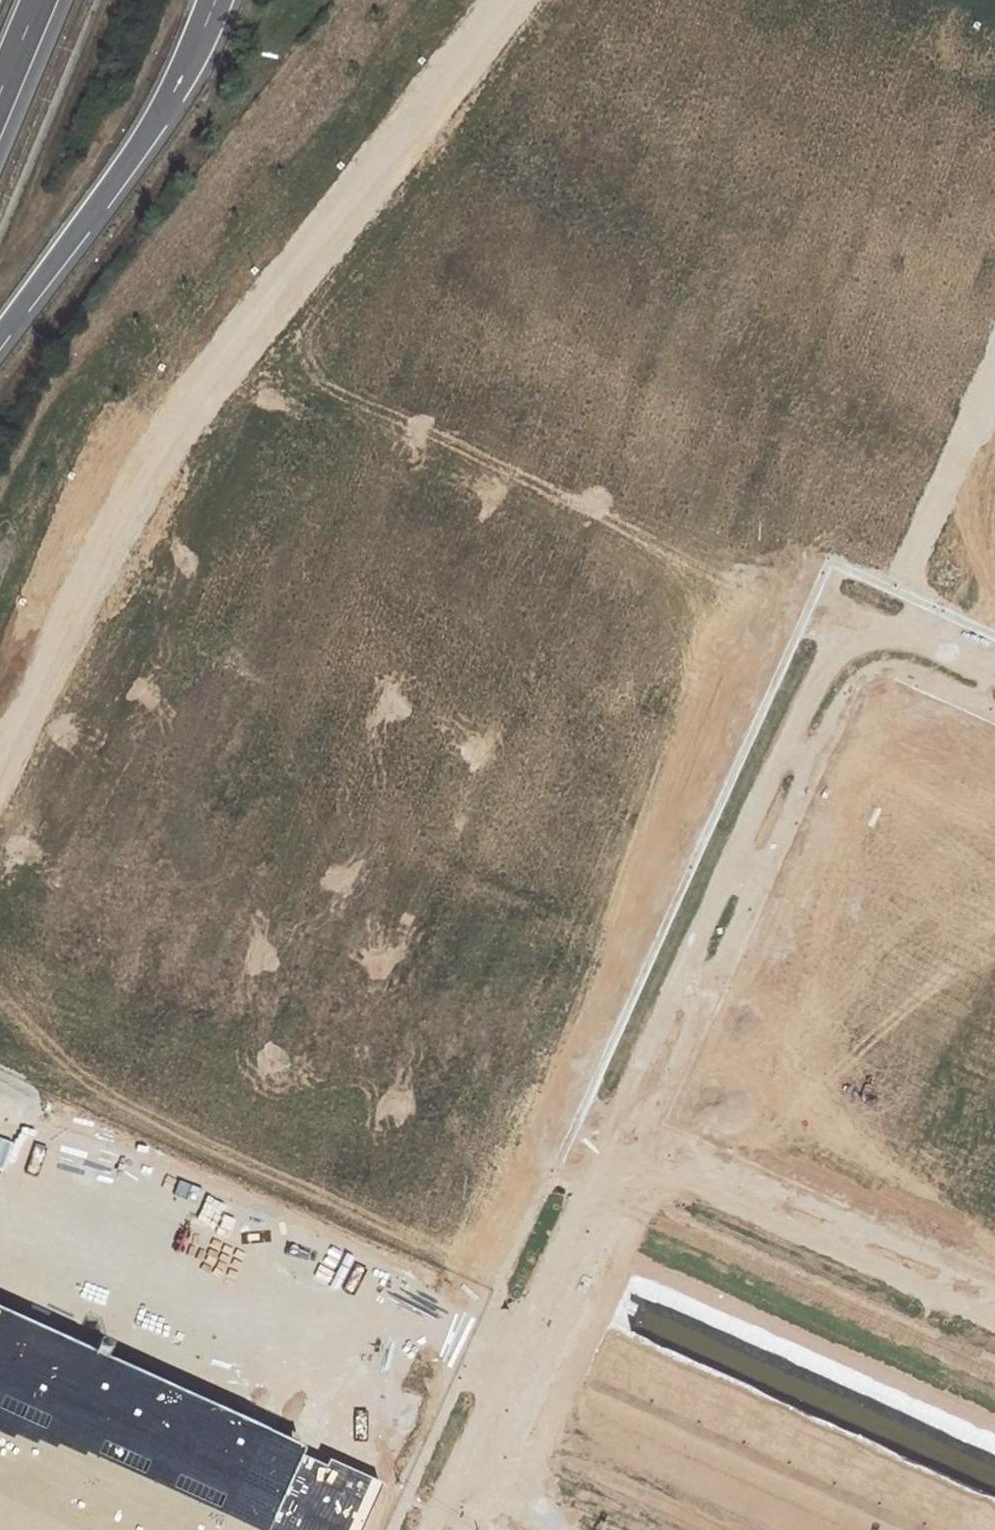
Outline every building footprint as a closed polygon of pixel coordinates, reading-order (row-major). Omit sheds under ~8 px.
[(0,1308),(0,1529),(365,1529),(386,1485),(0,1308)]
